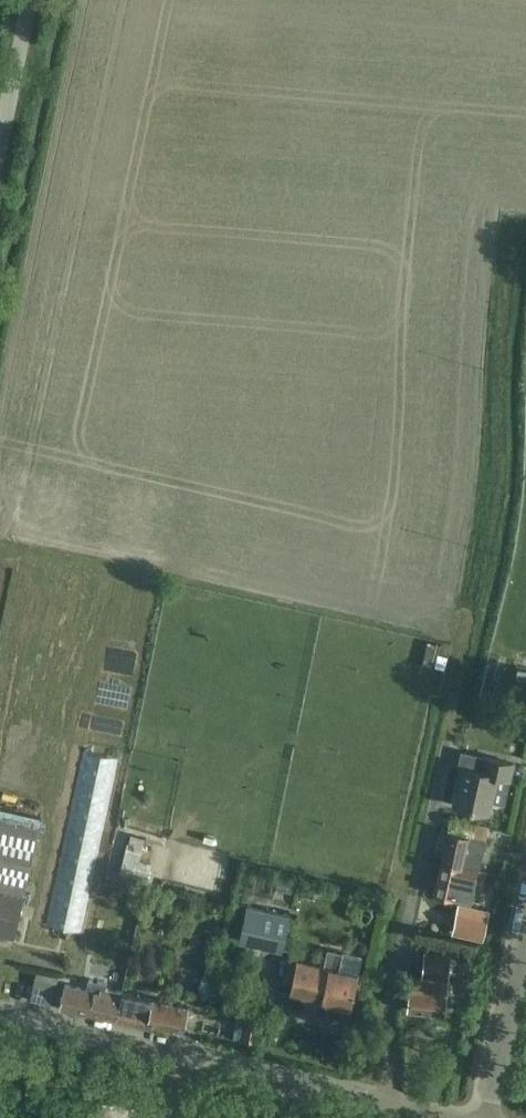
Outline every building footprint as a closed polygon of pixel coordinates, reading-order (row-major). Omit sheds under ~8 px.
[(46,924),(80,931),(118,761),(84,753),(46,924)] [(482,772),(463,768),(455,804),(490,812),(498,776),(511,779),(514,763),(486,757),(482,772)] [(14,937),(39,828),(0,819),(0,934),(14,937)] [(112,861),(126,864),(134,826),(120,823),(112,861)] [(475,825),(473,836),(486,839),(488,828),(475,825)] [(479,870),(486,839),(473,836),(448,830),(441,864),(463,868),(477,872),(478,870),(479,870)] [(471,902),(477,872),(463,868),(441,864),(434,894),(471,902)] [(459,905),(453,931),(483,938),(488,911),(487,911),(486,918),(476,916),(477,909),(459,905)] [(290,917),(246,907),(238,940),(282,950),(290,917)] [(323,967),(297,961),(290,995),(352,1009),(360,976),(341,971),(345,954),(327,950),(323,967)] [(408,1010),(445,1013),(450,956),(425,953),(422,979),(411,978),(408,1010)] [(36,971),(29,999),(50,1005),(57,976),(36,971)] [(65,984),(60,1008),(89,1014),(95,991),(100,992),(101,988),(105,989),(106,983),(89,980),(87,989),(65,984)] [(116,1020),(122,992),(105,989),(101,988),(100,992),(95,991),(89,1014),(116,1020)] [(188,1006),(158,1000),(122,992),(116,1020),(151,1028),(153,1023),(183,1029),(188,1006)] [(245,1018),(240,1040),(254,1043),(258,1021),(245,1018)]
